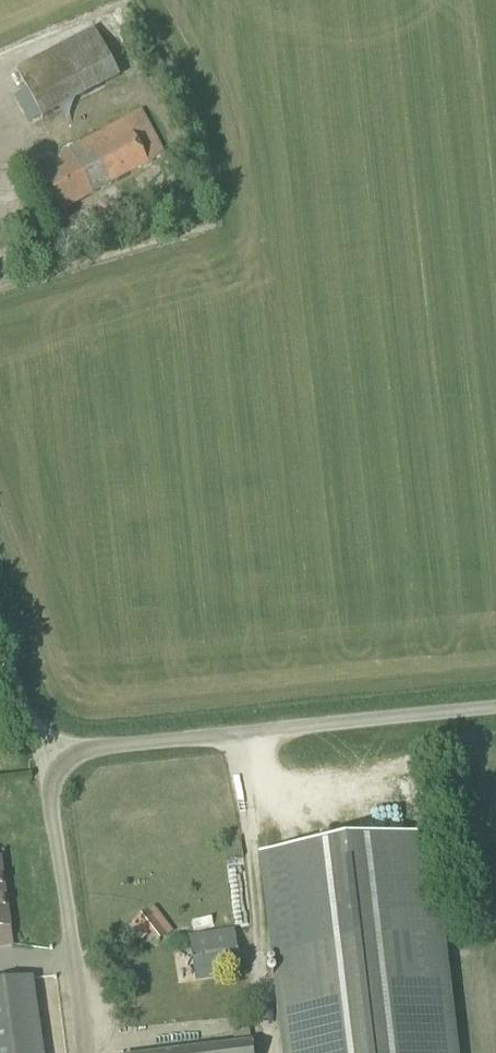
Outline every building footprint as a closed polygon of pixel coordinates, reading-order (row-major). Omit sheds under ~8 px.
[(42,121),(120,80),(93,29),(15,70),(42,121)] [(60,212),(161,158),(138,115),(58,158),(64,170),(43,182),(60,212)] [(11,154),(0,159),(0,173),(2,176),(18,170),(11,154)] [(203,207),(198,192),(184,197),(189,212),(203,207)] [(287,1052),(454,1052),(428,837),(264,857),(287,1052)] [(11,946),(0,868),(0,947),(11,946)] [(173,933),(153,907),(127,928),(140,944),(150,936),(157,946),(173,933)] [(189,939),(195,982),(241,975),(235,932),(189,939)] [(0,983),(0,1052),(41,1052),(31,979),(0,983)] [(252,1044),(180,1052),(253,1052),(252,1044)]
